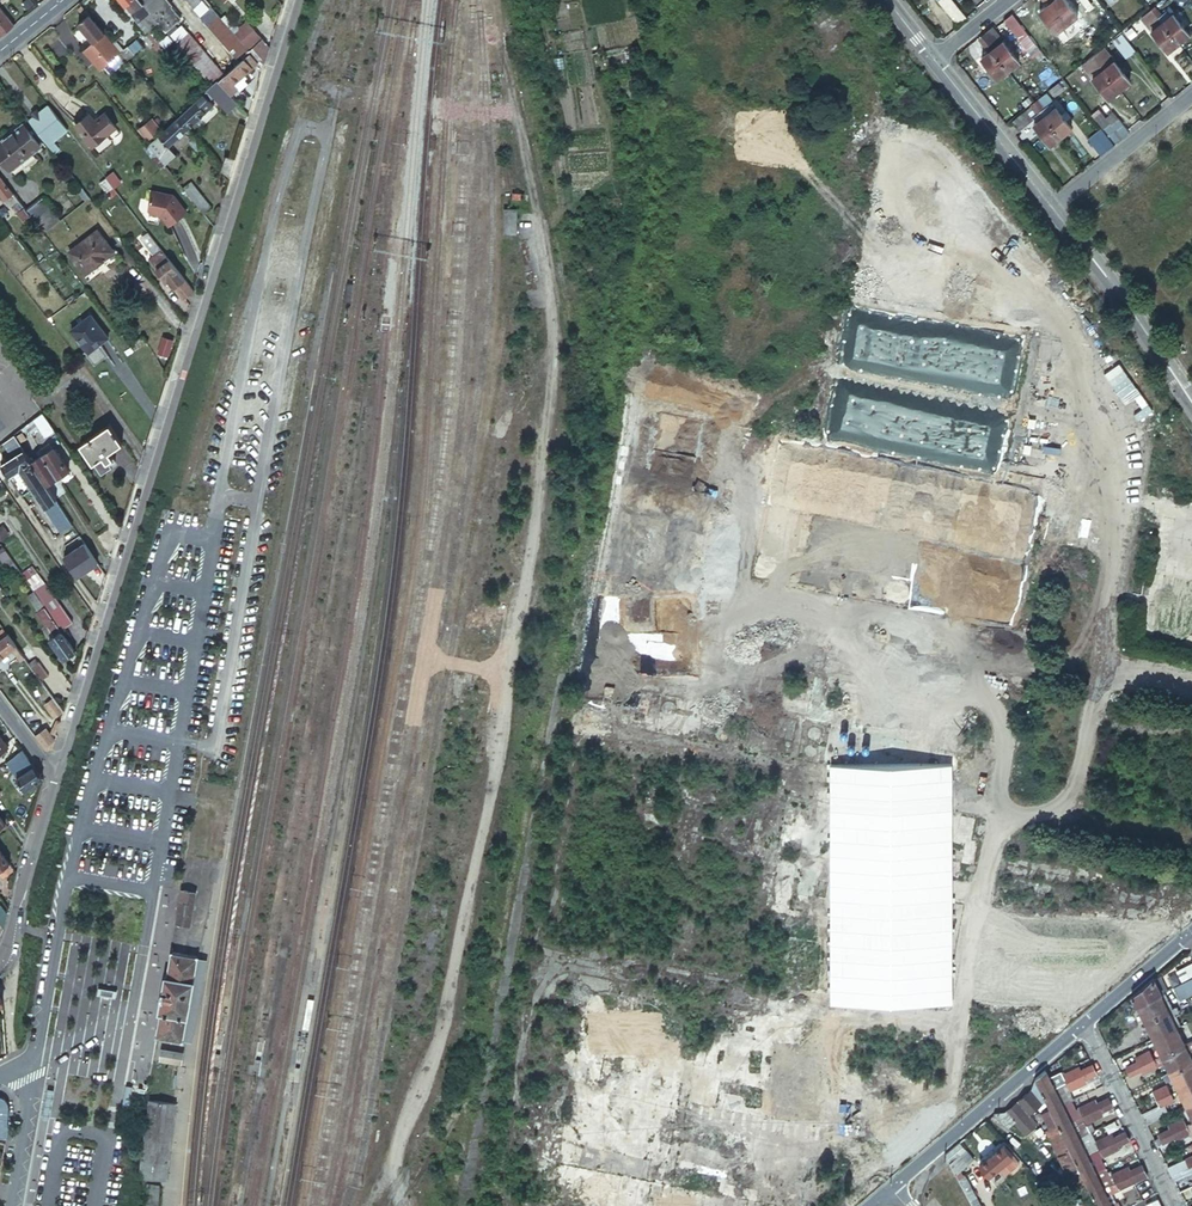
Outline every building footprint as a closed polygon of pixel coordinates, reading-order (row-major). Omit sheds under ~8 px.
[(133,11),(140,4),(143,7),(135,13),(147,29),(158,19),(142,0),(124,0),(133,11)] [(220,81),(218,80),(224,74),(182,24),(178,27),(175,23),(182,17),(171,4),(172,3),(170,0),(142,0),(158,19),(215,87),(221,82),(220,81)] [(252,49),(251,48),(238,33),(225,19),(208,0),(203,0),(194,8),(240,59),(243,57),(249,51),(252,49)] [(957,0),(952,0),(948,4),(960,19),(968,13),(957,0)] [(1051,0),(1041,0),(1038,3),(1042,9),(1058,29),(1068,21),(1051,0)] [(1068,21),(1079,13),(1069,0),(1051,0),(1068,21)] [(0,5),(0,34),(1,35),(5,31),(15,23),(0,5)] [(1156,5),(1152,8),(1179,40),(1190,32),(1174,11),(1171,14),(1166,8),(1162,11),(1156,5)] [(1179,40),(1152,8),(1142,16),(1169,48),(1179,40)] [(1028,50),(1037,42),(1012,11),(1004,18),(1028,50)] [(120,50),(90,13),(78,23),(94,42),(84,51),(100,70),(122,52),(121,51),(120,50)] [(238,33),(251,48),(262,38),(249,24),(238,33)] [(994,26),(984,35),(1010,67),(1020,59),(994,26)] [(1122,30),(1115,35),(1126,50),(1133,44),(1122,30)] [(1010,67),(984,35),(980,38),(990,50),(983,55),(999,76),(1010,67)] [(265,59),(269,47),(262,39),(254,47),(263,57),(265,59)] [(1106,46),(1094,54),(1121,87),(1132,78),(1106,46)] [(245,59),(220,81),(221,82),(231,94),(239,89),(241,92),(253,82),(245,73),(259,63),(249,51),(243,57),(245,59)] [(1121,87),(1094,54),(1091,57),(1084,62),(1094,75),(1110,95),(1121,87)] [(238,102),(231,94),(221,82),(215,87),(178,119),(177,120),(187,132),(214,109),(210,104),(216,98),(227,111),(238,102)] [(1040,97),(1036,100),(1062,133),(1073,125),(1057,105),(1055,106),(1051,101),(1046,105),(1040,97)] [(1062,133),(1036,100),(1013,119),(1021,128),(1036,116),(1038,120),(1036,121),(1052,141),(1062,133)] [(33,116),(29,120),(53,151),(58,147),(51,139),(68,126),(49,103),(39,111),(33,116)] [(33,116),(39,111),(36,107),(30,112),(33,116)] [(75,123),(92,145),(116,127),(105,113),(95,121),(89,113),(75,123)] [(148,141),(162,129),(151,117),(137,130),(148,141)] [(1116,141),(1129,131),(1118,117),(1105,127),(1116,141)] [(177,120),(149,144),(164,163),(164,164),(175,155),(174,154),(169,147),(187,132),(177,120)] [(0,143),(0,156),(11,170),(41,146),(23,124),(0,143)] [(1102,153),(1115,142),(1104,128),(1091,138),(1102,153)] [(107,178),(114,187),(114,188),(121,183),(113,173),(107,178)] [(0,176),(0,195),(4,200),(13,193),(0,176)] [(100,183),(107,192),(114,187),(107,178),(100,183)] [(195,186),(187,192),(188,194),(204,215),(212,208),(195,186)] [(114,187),(107,192),(112,198),(118,193),(114,188),(114,187)] [(173,194),(151,190),(147,209),(150,213),(161,214),(169,225),(186,211),(173,194)] [(31,216),(30,215),(24,207),(17,212),(25,221),(31,216)] [(39,207),(30,215),(31,216),(41,229),(50,222),(39,207)] [(516,233),(517,208),(504,207),(503,232),(516,233)] [(71,251),(87,272),(114,252),(97,230),(71,251)] [(148,232),(141,238),(156,257),(151,261),(164,279),(162,281),(166,286),(171,283),(189,306),(193,293),(191,290),(148,232)] [(70,329),(88,352),(107,337),(90,313),(70,329)] [(1181,340),(1176,333),(1171,336),(1175,343),(1181,340)] [(158,354),(169,356),(173,339),(161,337),(158,354)] [(50,423),(43,412),(33,420),(37,426),(40,431),(50,423)] [(33,420),(25,426),(30,432),(37,426),(33,420)] [(79,445),(101,475),(111,468),(109,465),(116,461),(109,451),(122,443),(109,423),(79,445)] [(0,444),(0,452),(17,439),(13,434),(0,444)] [(40,449),(42,454),(51,448),(48,443),(40,449)] [(51,448),(42,454),(57,476),(68,468),(53,446),(51,448)] [(8,476),(31,461),(23,449),(0,464),(8,476)] [(32,463),(43,480),(45,483),(57,476),(42,454),(31,461),(32,463)] [(31,488),(43,480),(32,463),(31,461),(8,476),(13,483),(24,477),(31,488)] [(45,483),(43,480),(31,488),(60,532),(72,524),(55,498),(45,483)] [(0,527),(0,541),(10,534),(4,525),(0,527)] [(76,577),(98,566),(86,542),(64,553),(76,577)] [(54,614),(64,627),(71,623),(62,609),(49,592),(42,597),(54,614)] [(64,658),(75,650),(45,607),(38,612),(49,627),(44,630),(64,658)] [(12,649),(19,658),(22,656),(6,634),(0,639),(0,658),(12,649)] [(39,663),(31,669),(41,682),(48,677),(39,663)] [(60,708),(53,700),(49,703),(55,712),(60,708)] [(45,728),(35,736),(46,751),(51,751),(55,740),(45,728)] [(20,749),(5,763),(24,791),(41,779),(20,749)] [(0,850),(0,870),(9,863),(0,850)] [(176,920),(188,923),(194,892),(182,889),(176,920)] [(197,956),(171,951),(161,1001),(160,1010),(161,1010),(156,1036),(182,1042),(197,956)] [(197,956),(182,1042),(192,1043),(207,957),(197,956)] [(1177,970),(1182,982),(1191,977),(1191,962),(1177,970)] [(1155,977),(1132,996),(1136,1004),(1138,1003),(1149,998),(1161,992),(1168,988),(1162,975),(1156,978),(1155,977)] [(1191,993),(1191,977),(1182,982),(1189,995),(1191,993)] [(98,994),(116,998),(118,990),(99,987),(98,994)] [(1149,998),(1157,1015),(1169,1009),(1161,992),(1149,998)] [(314,998),(308,997),(303,1025),(309,1026),(314,998)] [(1149,998),(1138,1003),(1146,1021),(1157,1015),(1149,998)] [(102,1000),(81,1011),(86,1020),(107,1009),(102,1000)] [(1169,1009),(1157,1015),(1165,1032),(1177,1026),(1169,1009)] [(1165,1032),(1157,1015),(1146,1021),(1154,1037),(1165,1032)] [(1113,1037),(1139,1024),(1135,1017),(1121,1023),(1122,1027),(1111,1032),(1113,1037)] [(1142,1031),(1139,1024),(1113,1037),(1115,1040),(1126,1034),(1128,1038),(1142,1031)] [(1165,1032),(1173,1049),(1185,1043),(1177,1026),(1165,1032)] [(1154,1037),(1162,1054),(1173,1049),(1165,1032),(1154,1037)] [(1191,1061),(1191,1057),(1185,1043),(1173,1049),(1182,1065),(1191,1061)] [(180,1052),(162,1048),(161,1053),(160,1059),(178,1062),(179,1056),(180,1052)] [(1170,1071),(1182,1065),(1173,1049),(1162,1054),(1170,1071)] [(1127,1066),(1129,1070),(1154,1058),(1151,1050),(1137,1056),(1139,1060),(1127,1066)] [(1154,1058),(1129,1070),(1131,1072),(1142,1067),(1144,1071),(1157,1064),(1154,1058)] [(1191,1081),(1191,1061),(1182,1065),(1190,1082),(1191,1081)] [(1096,1068),(1094,1064),(1082,1069),(1081,1066),(1065,1073),(1069,1081),(1096,1068)] [(1178,1088),(1190,1082),(1182,1065),(1170,1071),(1178,1088)] [(1055,1087),(1047,1068),(1036,1077),(1043,1093),(1055,1087)] [(1096,1068),(1069,1081),(1072,1087),(1087,1080),(1086,1077),(1098,1072),(1096,1068)] [(1031,1115),(1047,1101),(1043,1093),(1036,1077),(1032,1089),(1007,1110),(996,1111),(1009,1126),(1016,1121),(1026,1133),(1038,1123),(1031,1115)] [(1190,1082),(1178,1088),(1187,1105),(1191,1102),(1191,1087),(1190,1082)] [(1153,1090),(1155,1094),(1159,1101),(1160,1105),(1174,1099),(1171,1092),(1167,1083),(1153,1090)] [(124,1107),(131,1107),(132,1087),(125,1086),(124,1107)] [(1047,1101),(1051,1108),(1073,1098),(1075,1098),(1070,1088),(1059,1094),(1055,1087),(1043,1093),(1047,1101)] [(5,1137),(5,1135),(6,1132),(7,1126),(8,1121),(8,1118),(8,1115),(8,1111),(9,1108),(9,1106),(8,1102),(8,1100),(7,1099),(5,1097),(4,1096),(3,1095),(1,1093),(0,1093),(0,1136),(5,1137)] [(1073,1098),(1051,1108),(1059,1126),(1082,1115),(1085,1114),(1112,1101),(1110,1097),(1098,1102),(1096,1098),(1081,1106),(1079,1103),(1077,1104),(1073,1098)] [(140,1158),(167,1163),(177,1106),(150,1101),(140,1158)] [(1113,1104),(1112,1101),(1085,1114),(1087,1120),(1103,1113),(1102,1109),(1113,1104)] [(1159,1105),(1141,1113),(1147,1124),(1169,1113),(1165,1104),(1160,1107),(1159,1105)] [(1059,1126),(1051,1108),(1043,1112),(1051,1129),(1047,1130),(1067,1171),(1069,1170),(1076,1187),(1086,1182),(1083,1176),(1075,1160),(1067,1142),(1059,1126)] [(1082,1115),(1059,1126),(1067,1142),(1079,1137),(1095,1129),(1094,1127),(1089,1129),(1082,1115)] [(1162,1137),(1187,1125),(1183,1117),(1169,1123),(1171,1127),(1160,1132),(1162,1137)] [(1187,1125),(1162,1137),(1155,1140),(1156,1143),(1175,1135),(1177,1139),(1191,1132),(1191,1135),(1191,1122),(1187,1125)] [(1079,1137),(1067,1142),(1075,1160),(1088,1154),(1101,1147),(1128,1135),(1126,1131),(1115,1137),(1113,1132),(1084,1145),(1079,1137)] [(1129,1138),(1128,1135),(1101,1147),(1104,1154),(1120,1147),(1118,1143),(1129,1138)] [(946,1153),(950,1161),(973,1205),(983,1205),(967,1175),(965,1175),(962,1169),(973,1160),(959,1142),(946,1153)] [(980,1165),(989,1175),(998,1168),(1012,1156),(1004,1145),(980,1165)] [(1075,1160),(1083,1176),(1096,1170),(1088,1154),(1075,1160)] [(1191,1164),(1191,1154),(1168,1166),(1172,1174),(1191,1164)] [(1012,1156),(998,1168),(1005,1176),(1017,1165),(1018,1162),(1012,1156)] [(1143,1168),(1142,1164),(1131,1169),(1129,1165),(1114,1173),(1117,1181),(1143,1168)] [(1172,1174),(1175,1181),(1191,1173),(1191,1164),(1172,1174)] [(1083,1176),(1086,1182),(1092,1193),(1104,1187),(1114,1182),(1106,1166),(1096,1170),(1083,1176)] [(147,1168),(141,1205),(154,1205),(159,1169),(147,1168)] [(1092,1193),(1098,1205),(1107,1205),(1112,1204),(1107,1195),(1147,1176),(1145,1171),(1143,1168),(1117,1181),(1114,1182),(1104,1187),(1092,1193)] [(1038,1181),(1048,1202),(1056,1198),(1053,1191),(1061,1187),(1054,1173),(1038,1181)] [(1183,1198),(1191,1194),(1191,1185),(1180,1191),(1183,1198)] [(1148,1205),(1150,1205),(1160,1201),(1158,1197),(1147,1202),(1148,1205)]
